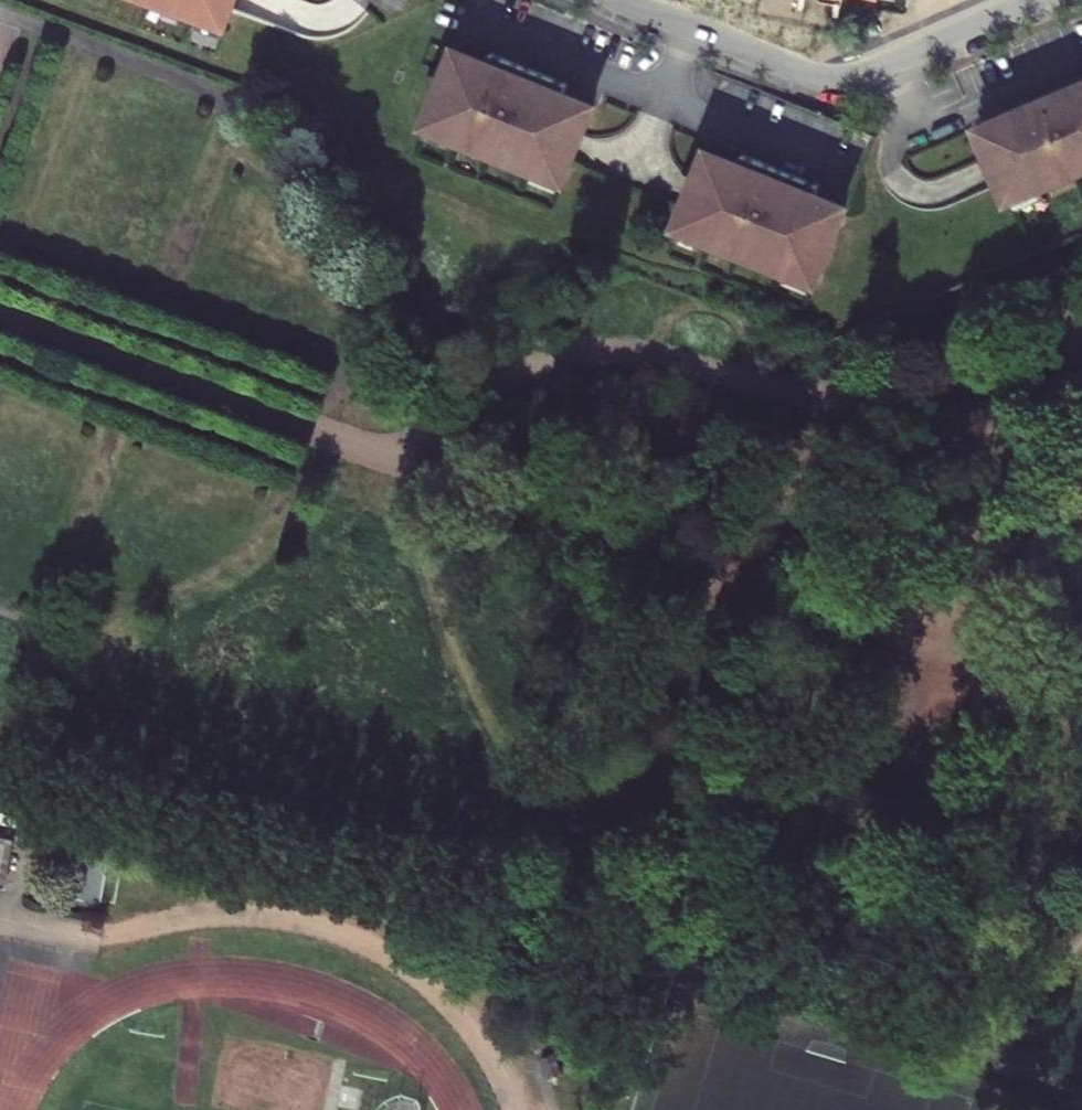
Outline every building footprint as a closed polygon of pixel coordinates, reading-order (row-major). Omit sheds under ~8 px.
[(198,11),(196,18),(228,29),(238,0),(166,0),(198,11)] [(861,27),(866,38),(886,30),(881,19),(861,27)] [(489,63),(459,51),(427,128),(459,141),(462,136),(535,165),(532,171),(564,184),(596,106),(565,94),(569,83),(493,53),(489,63)] [(985,127),(986,129),(994,147),(1018,204),(1048,191),(1050,190),(1048,185),(1081,171),(1081,86),(985,127)] [(994,147),(986,129),(980,132),(988,150),(994,147)] [(741,164),(711,152),(679,229),(711,242),(714,236),(786,266),(784,272),(816,285),(848,208),(817,195),(821,185),(745,154),(741,164)] [(1048,191),(1018,204),(1021,210),(1051,197),(1048,191)] [(0,838),(0,887),(11,889),(21,842),(0,838)] [(119,863),(94,857),(83,900),(108,906),(119,863)]
